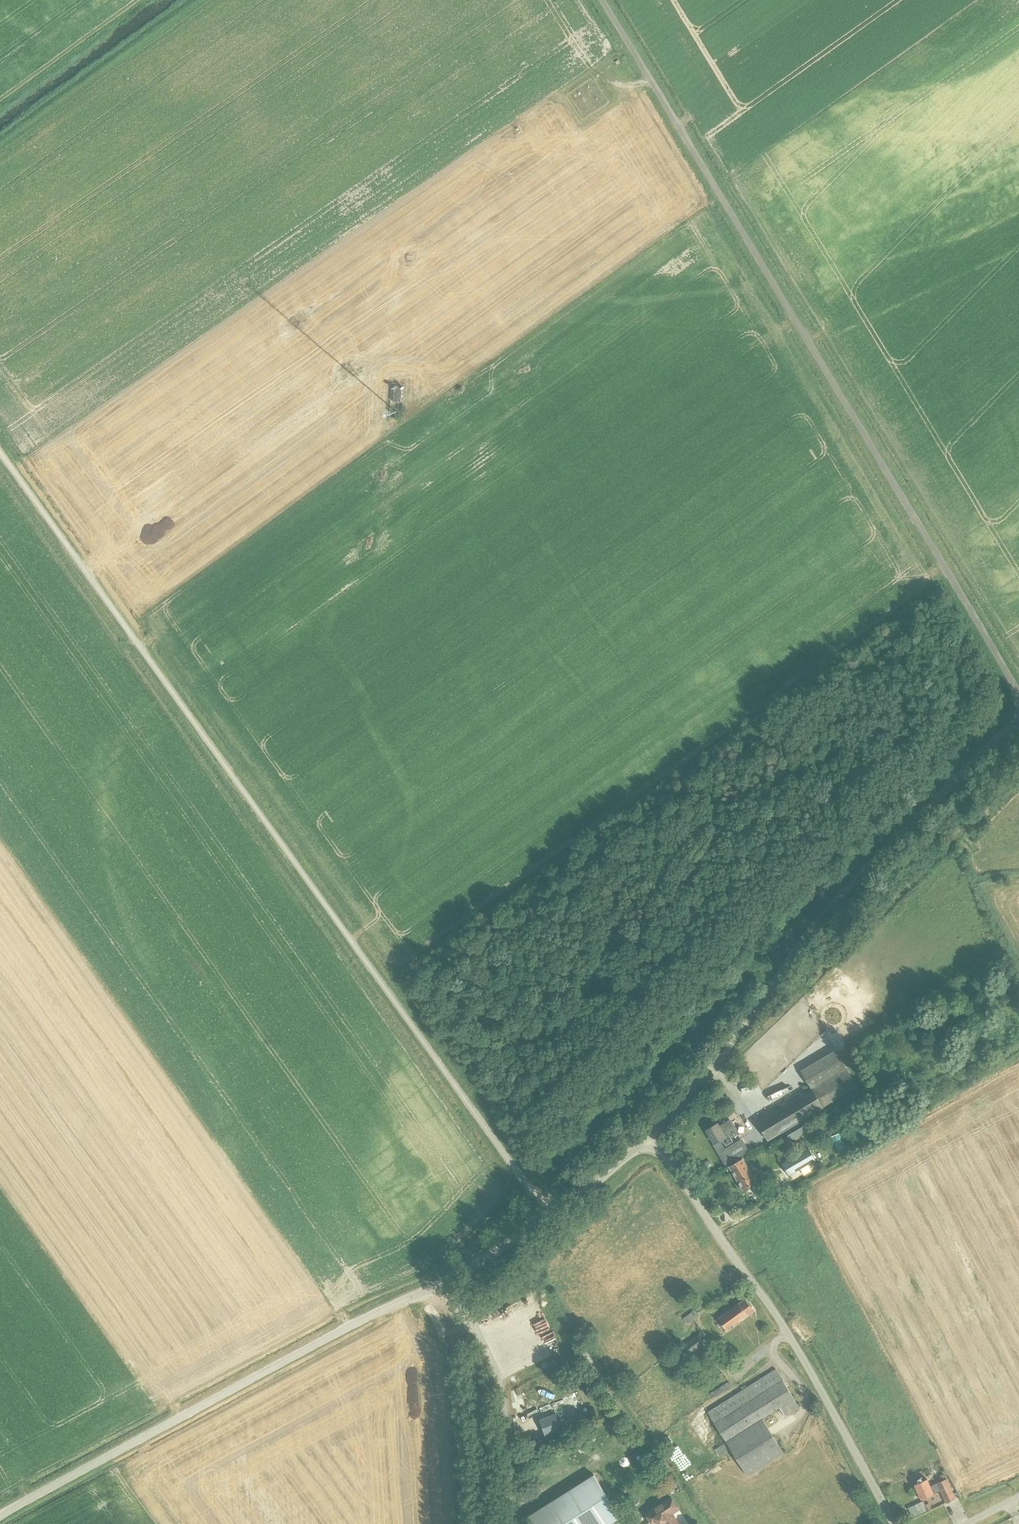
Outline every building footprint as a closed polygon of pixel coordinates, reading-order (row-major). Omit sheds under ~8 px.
[(393,401),(401,401),(402,385),(394,385),(393,401)] [(391,415),(399,416),(400,408),(392,407),(391,415)] [(757,1122),(768,1140),(823,1107),(857,1087),(836,1050),(801,1071),(812,1089),(757,1122)] [(733,1142),(730,1137),(737,1133),(730,1122),(721,1127),(723,1130),(722,1131),(718,1124),(712,1127),(706,1130),(709,1134),(715,1144),(722,1139),(726,1146),(733,1142)] [(782,1164),(789,1175),(815,1159),(809,1148),(782,1164)] [(823,1157),(828,1166),(845,1156),(840,1148),(823,1157)] [(729,1166),(743,1190),(757,1182),(743,1158),(729,1166)] [(748,1316),(755,1311),(745,1299),(739,1303),(718,1318),(727,1331),(748,1316)] [(684,1318),(688,1323),(699,1315),(695,1310),(684,1318)] [(794,1397),(795,1397),(777,1368),(708,1412),(727,1442),(715,1449),(720,1456),(731,1449),(748,1475),(784,1452),(762,1417),(779,1406),(785,1416),(799,1407),(794,1397)] [(729,1381),(710,1394),(714,1398),(732,1386),(729,1381)] [(588,1417),(579,1399),(574,1401),(582,1420),(588,1417)] [(524,1424),(538,1421),(537,1415),(523,1418),(524,1424)] [(559,1415),(543,1418),(546,1435),(562,1433),(559,1415)] [(684,1472),(689,1479),(698,1473),(693,1466),(684,1472)] [(621,1517),(594,1474),(527,1517),(531,1523),(609,1523),(621,1517)] [(915,1484),(922,1499),(941,1490),(947,1503),(956,1498),(947,1478),(931,1486),(927,1479),(915,1484)] [(665,1523),(679,1523),(672,1513),(679,1509),(671,1497),(645,1514),(652,1523),(655,1523),(658,1522),(659,1523),(662,1523),(664,1522),(665,1523)] [(912,1503),(915,1514),(928,1510),(925,1499),(912,1503)]
